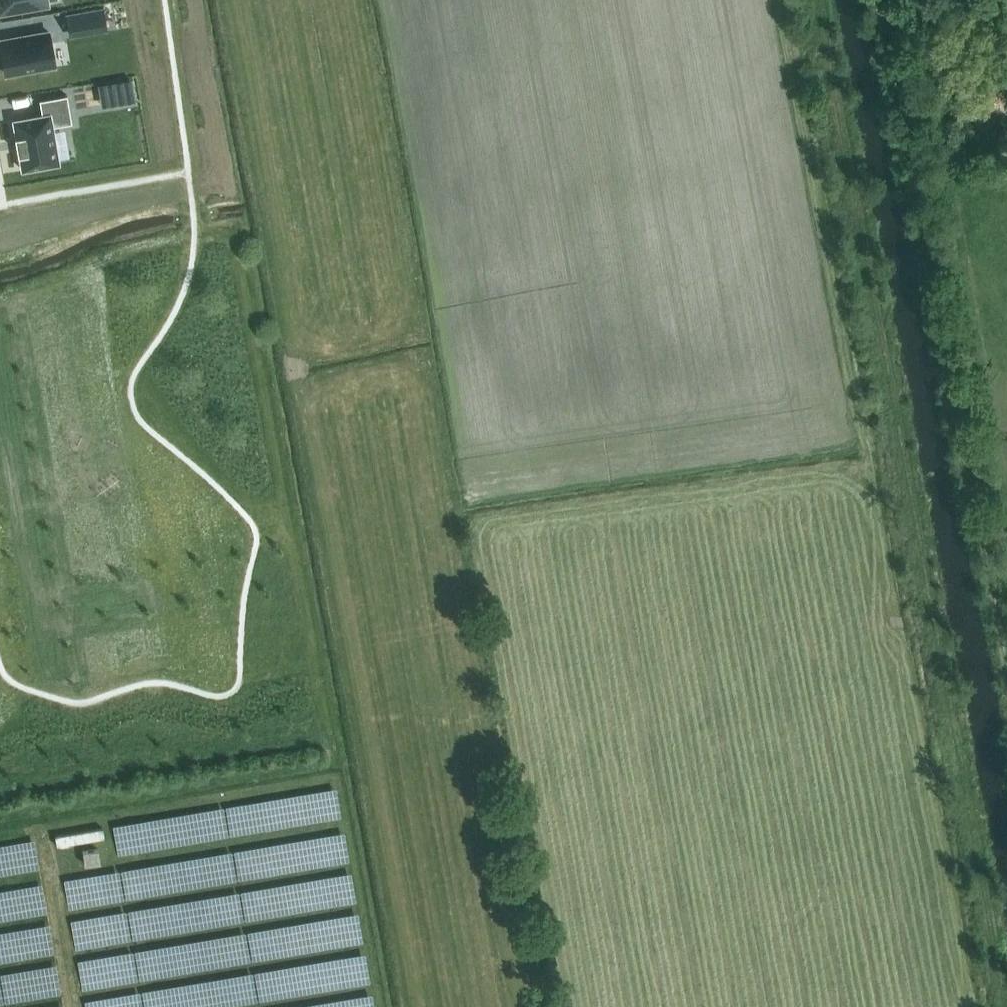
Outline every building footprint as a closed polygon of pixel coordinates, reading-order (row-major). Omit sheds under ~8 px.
[(5,70),(54,61),(48,28),(0,37),(0,44),(5,70)] [(42,114),(13,119),(22,168),(58,162),(51,125),(71,122),(66,94),(39,99),(42,114)] [(104,824),(56,832),(58,843),(105,835),(104,824)]
